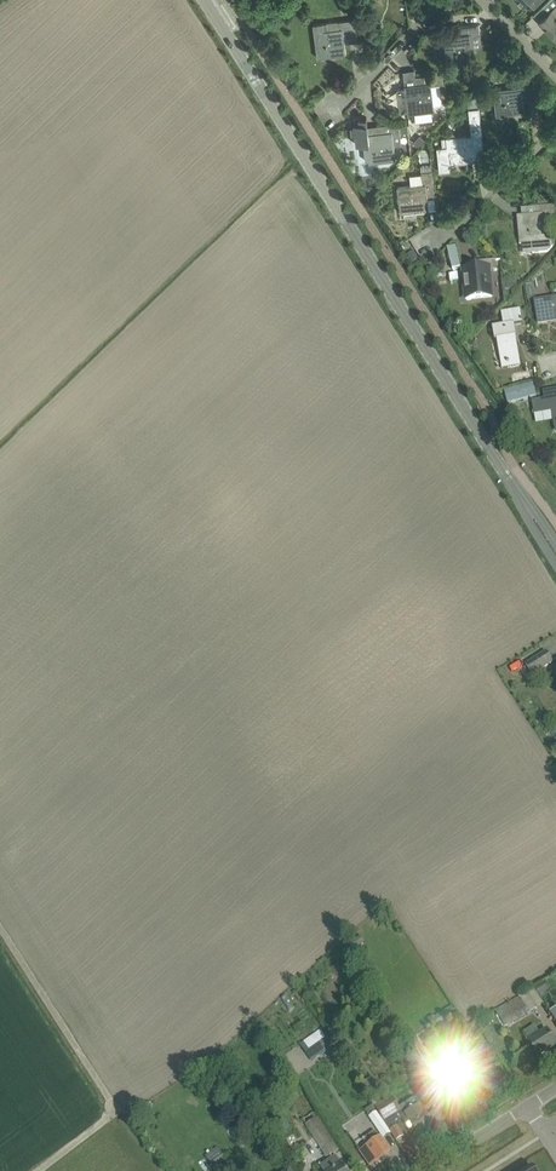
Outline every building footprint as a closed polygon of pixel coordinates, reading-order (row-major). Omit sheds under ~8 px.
[(540,21),(555,38),(555,6),(548,14),(540,21)] [(443,17),(434,21),(439,31),(447,27),(443,17)] [(324,30),(323,23),(314,24),(318,57),(322,57),(321,55),(343,53),(343,54),(346,54),(344,38),(357,36),(357,41),(358,41),(355,20),(339,22),(340,28),(324,30)] [(445,39),(446,39),(449,60),(448,60),(448,64),(474,60),(471,35),(481,34),(479,23),(455,26),(455,27),(460,27),(461,33),(444,35),(445,39)] [(406,88),(398,88),(401,112),(408,111),(409,113),(415,113),(416,121),(433,119),(432,111),(435,110),(434,104),(443,103),(440,84),(444,84),(443,73),(416,76),(417,84),(405,85),(406,88)] [(518,79),(519,86),(494,89),(497,115),(501,115),(500,114),(522,111),(522,112),(525,112),(523,96),(536,94),(536,99),(537,99),(534,77),(518,79)] [(443,146),(437,147),(440,171),(451,170),(450,163),(453,162),(453,161),(474,158),(475,160),(478,160),(477,148),(476,143),(483,143),(484,147),(483,135),(483,133),(480,107),(470,108),(473,134),(456,136),(450,137),(447,137),(448,146),(443,146)] [(400,123),(376,125),(377,131),(369,132),(367,117),(360,118),(360,123),(355,123),(355,126),(352,127),(353,134),(356,134),(357,145),(364,144),(366,160),(370,160),(370,162),(396,159),(393,134),(409,132),(408,123),(400,124),(400,123)] [(426,140),(420,135),(414,142),(419,147),(426,140)] [(407,185),(398,186),(401,212),(404,212),(404,210),(426,208),(426,210),(429,209),(428,198),(427,193),(434,192),(435,197),(434,185),(433,170),(432,170),(422,171),(422,174),(410,175),(411,185),(407,185)] [(534,215),(517,216),(518,220),(519,220),(521,241),(520,241),(520,245),(522,244),(523,254),(533,254),(548,252),(554,246),(553,238),(545,239),(543,217),(555,215),(555,205),(533,208),(534,215)] [(456,246),(448,248),(453,269),(461,267),(456,246)] [(489,271),(497,270),(496,259),(474,262),(479,262),(480,269),(463,270),(464,274),(465,273),(467,295),(466,295),(466,299),(492,296),(489,271)] [(518,289),(517,279),(505,279),(505,290),(518,289)] [(535,301),(539,324),(548,322),(547,319),(551,319),(551,322),(555,321),(555,297),(535,301)] [(503,325),(493,327),(495,340),(498,339),(499,346),(498,346),(500,359),(506,358),(508,367),(521,365),(517,342),(516,343),(515,336),(517,336),(515,324),(512,309),(502,311),(504,325),(503,325)] [(530,372),(513,374),(514,382),(531,379),(530,372)] [(532,384),(505,391),(508,403),(535,396),(532,384)] [(548,390),(549,394),(544,395),(545,398),(532,400),(534,414),(552,411),(555,425),(555,389),(548,390)] [(526,665),(533,675),(552,662),(546,652),(526,665)] [(522,1001),(498,1014),(503,1022),(505,1026),(505,1027),(530,1013),(529,1012),(522,1001)] [(436,1015),(430,1017),(432,1025),(438,1024),(437,1020),(451,1011),(449,1007),(436,1015)] [(523,1032),(524,1033),(525,1035),(529,1041),(538,1056),(555,1045),(555,1043),(547,1029),(540,1034),(535,1026),(535,1025),(523,1032)] [(301,1043),(313,1060),(333,1046),(321,1029),(301,1043)] [(432,1063),(417,1040),(406,1047),(421,1070),(432,1063)] [(451,1078),(444,1082),(454,1097),(460,1093),(465,1101),(483,1090),(476,1079),(475,1077),(468,1067),(464,1060),(447,1070),(451,1078)] [(380,1104),(375,1107),(378,1111),(384,1120),(390,1130),(404,1122),(410,1132),(415,1129),(419,1134),(434,1125),(434,1124),(428,1114),(425,1110),(424,1111),(420,1105),(419,1105),(414,1098),(399,1107),(392,1096),(380,1104)] [(339,1149),(315,1111),(303,1119),(327,1157),(339,1149)] [(376,1112),(369,1117),(383,1138),(390,1133),(391,1132),(390,1130),(384,1120),(378,1111),(376,1112)] [(342,1118),(350,1133),(360,1127),(352,1113),(342,1118)] [(371,1166),(391,1152),(380,1138),(375,1131),(363,1140),(367,1146),(361,1151),(371,1166)] [(206,1154),(214,1167),(226,1160),(219,1146),(206,1154)] [(344,1164),(342,1165),(336,1156),(320,1166),(323,1170),(348,1170),(344,1164)]
